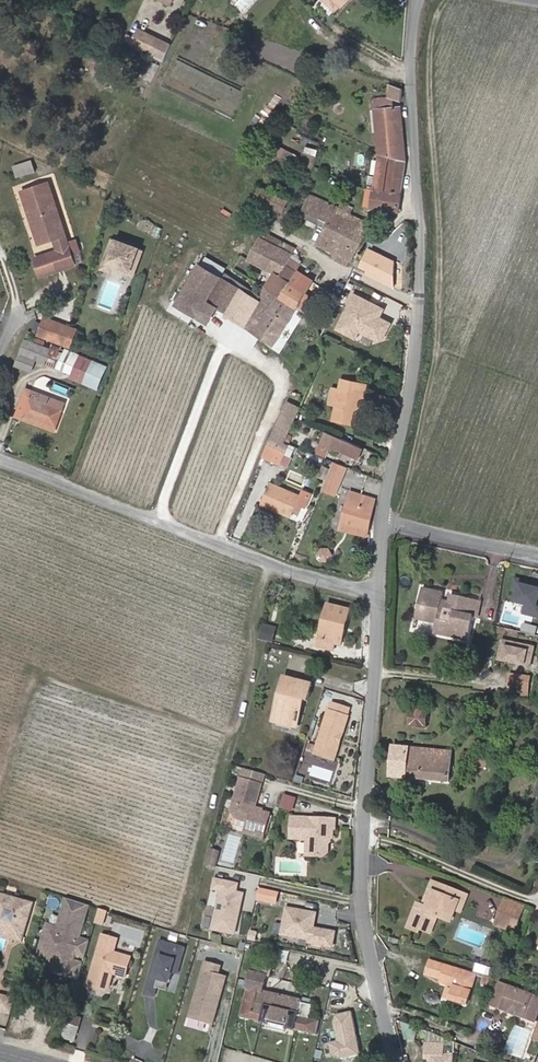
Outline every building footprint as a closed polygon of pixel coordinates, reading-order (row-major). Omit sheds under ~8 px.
[(335,11),(339,6),(341,7),(348,0),(324,0),(335,11)] [(267,40),(276,43),(287,31),(280,27),(279,29),(277,29),(267,40)] [(131,46),(139,49),(146,34),(139,30),(131,46)] [(139,49),(165,60),(171,46),(146,34),(139,49)] [(160,65),(153,62),(146,78),(153,81),(160,65)] [(395,99),(402,101),(403,88),(389,84),(389,97),(395,99)] [(376,110),(396,108),(395,99),(375,101),(376,110)] [(396,108),(376,110),(373,110),(377,149),(380,151),(379,154),(407,160),(404,135),(402,106),(396,108)] [(403,193),(407,160),(379,154),(375,188),(403,193)] [(36,171),(31,156),(31,155),(29,155),(13,161),(19,177),(36,171)] [(73,253),(69,243),(49,183),(23,192),(40,244),(56,239),(59,250),(36,259),(42,277),(77,265),(73,253)] [(290,199),(261,186),(255,199),(285,212),(290,199)] [(401,211),(403,193),(375,188),(369,188),(366,206),(401,211)] [(333,217),(339,205),(310,194),(308,199),(306,204),(333,217)] [(340,206),(352,212),(355,207),(343,201),(340,206)] [(333,217),(306,204),(302,214),(327,227),(333,217)] [(339,205),(333,217),(365,234),(370,222),(352,212),(340,206),(339,205)] [(366,234),(365,234),(333,217),(327,227),(320,243),(335,251),(332,257),(347,264),(352,261),(366,234)] [(262,236),(271,241),(279,245),(282,240),(265,230),(262,236)] [(271,241),(262,236),(249,260),(269,270),(276,259),(273,258),(264,252),(271,241)] [(99,268),(107,271),(110,264),(123,269),(121,273),(129,276),(139,250),(131,247),(129,251),(116,246),(118,242),(110,239),(99,268)] [(303,264),(299,261),(292,256),(293,254),(297,247),(282,240),(279,245),(273,258),(276,259),(280,262),(274,273),(265,288),(282,298),(299,270),(303,264)] [(69,243),(73,253),(79,251),(76,241),(69,243)] [(395,261),(367,248),(358,267),(367,271),(366,275),(395,288),(395,261)] [(203,265),(221,276),(225,268),(208,257),(203,265)] [(280,262),(276,259),(269,270),(274,273),(280,262)] [(289,302),(282,298),(265,288),(265,289),(259,299),(221,276),(203,265),(179,303),(200,316),(208,302),(219,309),(275,344),(297,307),(289,302)] [(314,280),(299,270),(282,298),(289,302),(297,307),(314,280)] [(385,308),(351,291),(346,303),(347,303),(335,329),(363,342),(366,336),(382,344),(393,322),(381,316),(385,308)] [(208,302),(200,316),(210,323),(219,309),(208,302)] [(39,335),(71,347),(77,330),(44,319),(39,335)] [(27,335),(16,365),(32,371),(37,360),(60,368),(65,355),(43,347),(45,342),(27,335)] [(106,368),(71,355),(64,376),(99,388),(106,368)] [(369,385),(342,379),(340,388),(332,386),(329,404),(337,406),(334,420),(357,424),(361,405),(365,406),(369,385)] [(17,413),(56,428),(66,403),(27,388),(17,413)] [(289,436),(297,417),(302,407),(287,401),(274,430),(289,436)] [(56,428),(17,413),(16,417),(55,432),(56,428)] [(328,432),(319,428),(316,436),(324,440),(318,454),(327,458),(332,447),(337,449),(337,451),(342,453),(342,451),(360,459),(365,448),(328,431),(328,432)] [(286,443),(289,436),(274,430),(268,444),(283,449),(285,444),(286,443)] [(268,444),(263,457),(282,465),(290,446),(285,444),(283,449),(268,444)] [(331,469),(324,466),(319,477),(327,480),(331,469)] [(352,472),(337,466),(334,472),(349,478),(352,472)] [(292,470),(289,478),(291,479),(288,487),(300,491),(305,475),(292,470)] [(272,483),(263,503),(292,515),(295,508),(297,504),(303,506),(305,507),(311,493),(304,490),(302,496),(272,483)] [(341,529),(369,536),(376,499),(351,492),(341,529)] [(341,520),(345,505),(340,503),(335,518),(341,520)] [(320,545),(314,550),(316,558),(321,560),(327,555),(325,548),(320,545)] [(516,579),(513,589),(519,591),(516,603),(527,605),(524,614),(537,618),(537,589),(533,588),(533,586),(534,583),(516,579)] [(480,602),(452,595),(450,602),(442,600),(443,593),(423,588),(416,618),(437,623),(434,632),(469,640),(474,618),(476,619),(480,602)] [(321,640),(337,644),(343,645),(351,611),(329,605),(321,640)] [(278,629),(265,626),(262,638),(275,641),(278,629)] [(337,644),(321,640),(319,648),(336,652),(337,644)] [(535,647),(502,640),(497,661),(530,668),(535,647)] [(285,676),(279,701),(281,702),(277,723),(299,728),(305,700),(308,701),(313,684),(285,676)] [(521,689),(522,677),(510,676),(509,688),(521,689)] [(521,689),(509,688),(508,695),(527,698),(529,678),(522,677),(521,689)] [(328,708),(314,752),(334,758),(340,742),(338,740),(340,735),(342,734),(349,714),(348,714),(350,706),(332,700),(329,708),(328,708)] [(427,712),(411,711),(410,727),(426,728),(427,712)] [(452,753),(394,747),(391,777),(449,782),(452,753)] [(244,768),(241,779),(260,784),(263,774),(244,768)] [(260,784),(241,779),(231,811),(235,818),(245,821),(242,832),(262,837),(269,813),(253,809),(260,784)] [(297,799),(286,796),(282,807),(293,811),(297,799)] [(337,822),(293,818),(292,839),(308,840),(307,857),(323,858),(328,852),(329,838),(333,839),(334,828),(336,829),(337,822)] [(210,847),(208,853),(215,855),(216,849),(210,847)] [(208,853),(206,863),(212,865),(215,855),(208,853)] [(237,883),(215,879),(213,888),(221,890),(213,928),(234,933),(243,893),(236,892),(237,883)] [(427,907),(437,882),(431,880),(421,905),(427,907)] [(458,901),(465,904),(468,894),(437,882),(427,907),(421,905),(418,903),(408,927),(419,932),(420,929),(430,933),(437,917),(450,922),(455,911),(458,901)] [(278,892),(259,888),(257,900),(276,904),(278,892)] [(0,892),(0,923),(5,925),(2,935),(11,937),(12,933),(16,934),(15,938),(24,941),(35,902),(0,892)] [(512,924),(516,926),(524,906),(505,898),(503,905),(517,911),(512,924)] [(54,971),(80,978),(84,964),(73,961),(75,954),(86,957),(90,941),(80,938),(89,905),(67,899),(59,927),(49,924),(43,944),(51,946),(53,951),(51,960),(57,961),(55,967),(54,971)] [(458,901),(455,911),(461,914),(465,904),(458,901)] [(514,932),(516,926),(512,924),(517,911),(503,905),(495,925),(514,932)] [(318,912),(288,906),(283,932),(310,938),(310,941),(333,946),(336,932),(314,927),(318,912)] [(247,939),(254,940),(256,931),(249,930),(247,939)] [(111,936),(104,934),(90,982),(92,985),(107,989),(110,988),(114,973),(122,975),(123,971),(128,973),(133,956),(115,951),(117,946),(109,944),(111,936)] [(119,938),(111,936),(109,944),(117,946),(119,938)] [(146,994),(155,996),(157,988),(159,980),(170,983),(173,972),(178,974),(185,948),(159,941),(146,994)] [(51,946),(43,944),(39,960),(50,963),(50,965),(55,967),(57,961),(51,960),(53,951),(51,946)] [(453,986),(450,999),(465,1004),(474,974),(473,974),(428,960),(424,974),(439,978),(438,982),(447,984),(453,986)] [(194,1003),(190,1018),(214,1025),(227,976),(219,974),(222,965),(206,961),(195,999),(197,1000),(196,1004),(194,1003)] [(473,974),(474,974),(481,976),(479,983),(486,985),(492,969),(476,964),(473,974)] [(268,975),(256,973),(252,972),(242,1016),(272,1023),(287,1026),(317,1033),(320,1020),(310,1018),(313,1006),(302,1003),(303,999),(265,991),(268,975)] [(168,991),(170,983),(159,980),(157,988),(168,991)] [(500,982),(491,1005),(501,1009),(500,1010),(525,1020),(525,1018),(534,1022),(537,1011),(537,997),(500,982)] [(453,986),(447,984),(444,998),(450,999),(453,986)] [(304,992),(303,999),(302,1003),(313,1006),(315,994),(304,992)] [(11,1016),(16,999),(0,994),(0,1012),(11,1016)] [(433,994),(430,995),(428,996),(427,1000),(428,1003),(431,1005),(435,1005),(437,1003),(438,1001),(438,997),(436,995),(433,994)] [(352,1011),(337,1014),(334,1022),(339,1041),(331,1042),(333,1055),(342,1059),(362,1054),(352,1011)] [(67,1023),(63,1038),(75,1041),(79,1027),(67,1023)] [(287,1026),(272,1023),(271,1029),(286,1033),(287,1026)] [(525,1057),(534,1030),(516,1024),(506,1051),(525,1057)] [(426,1045),(425,1060),(433,1060),(433,1061),(453,1061),(454,1056),(443,1056),(443,1045),(426,1045)] [(322,1051),(316,1049),(314,1057),(320,1059),(322,1051)]
